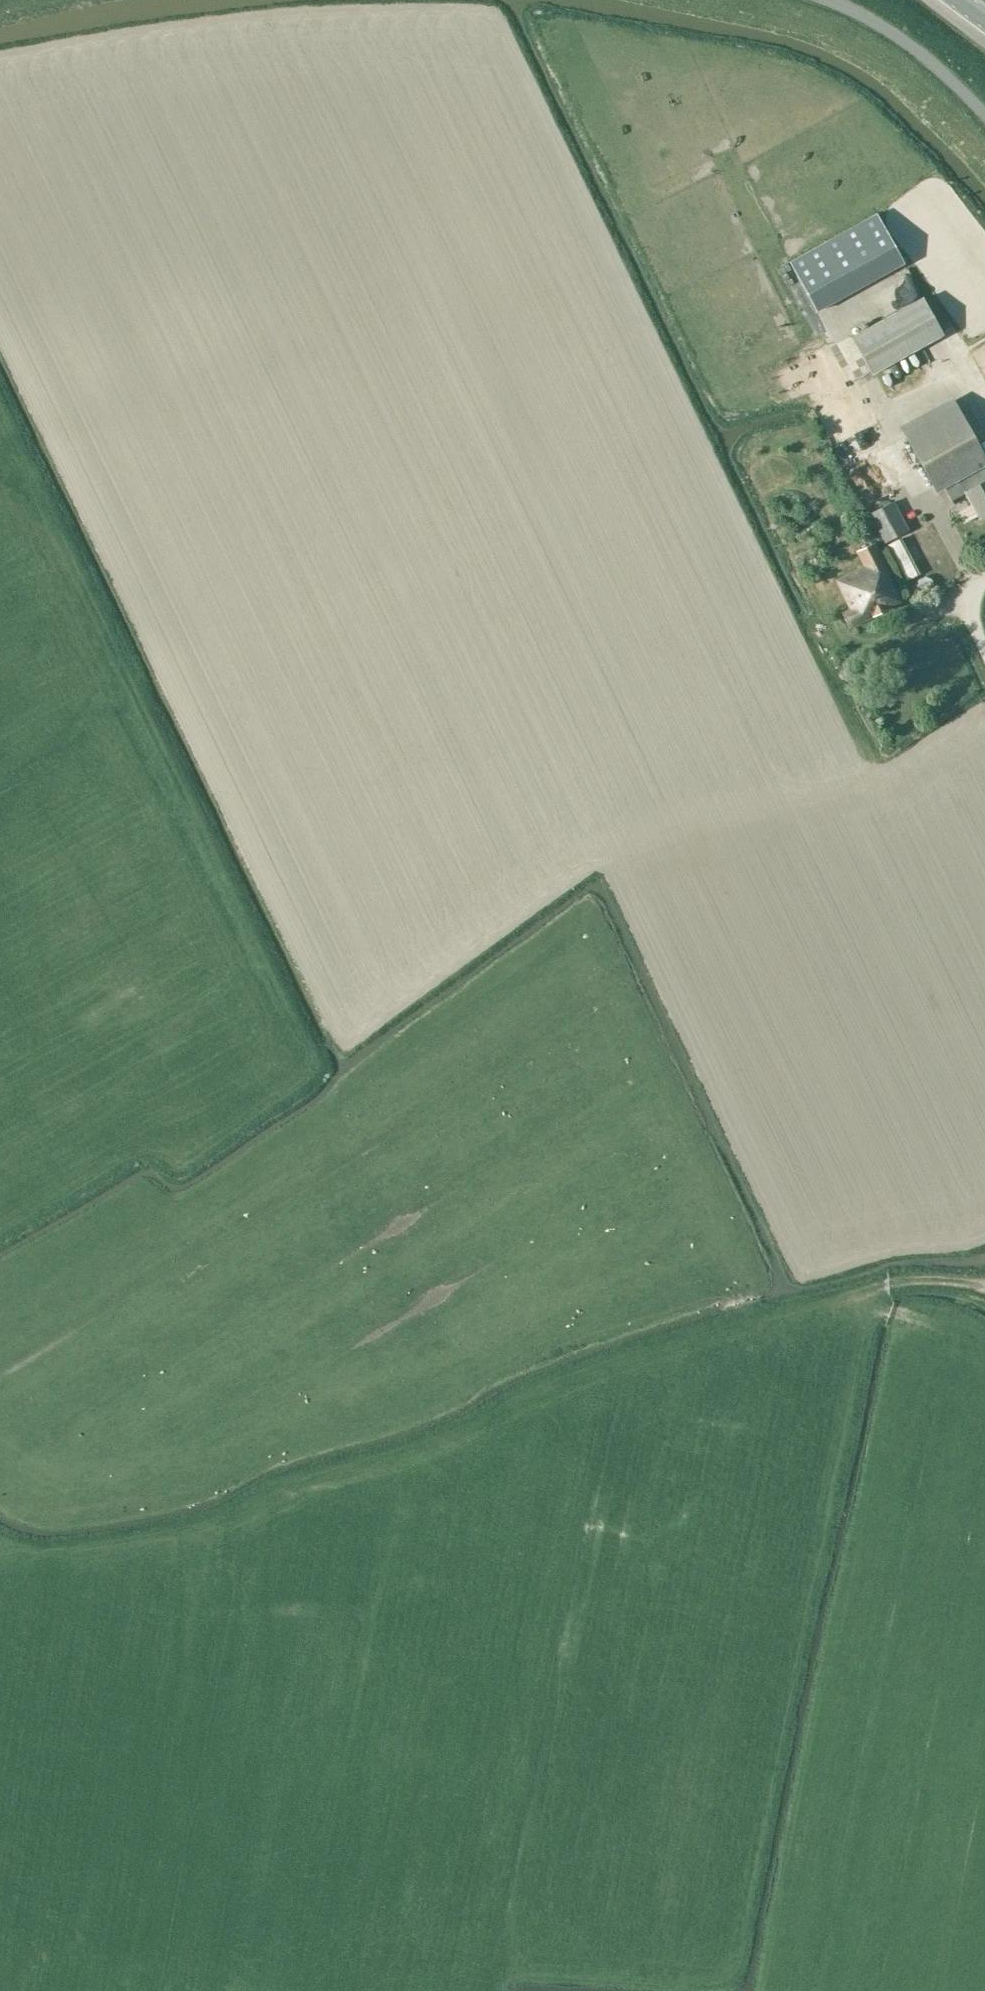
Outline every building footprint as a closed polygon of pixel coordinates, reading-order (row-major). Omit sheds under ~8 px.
[(877,214),(869,219),(789,262),(816,311),(904,264),(877,214)] [(871,374),(942,335),(923,299),(851,338),(871,374)] [(957,409),(906,437),(936,491),(944,487),(951,500),(966,492),(980,516),(984,513),(984,466),(984,465),(957,409)] [(894,501),(869,514),(885,543),(909,530),(894,501)] [(857,551),(864,566),(836,579),(850,608),(842,612),(849,628),(903,602),(875,542),(857,551)]
